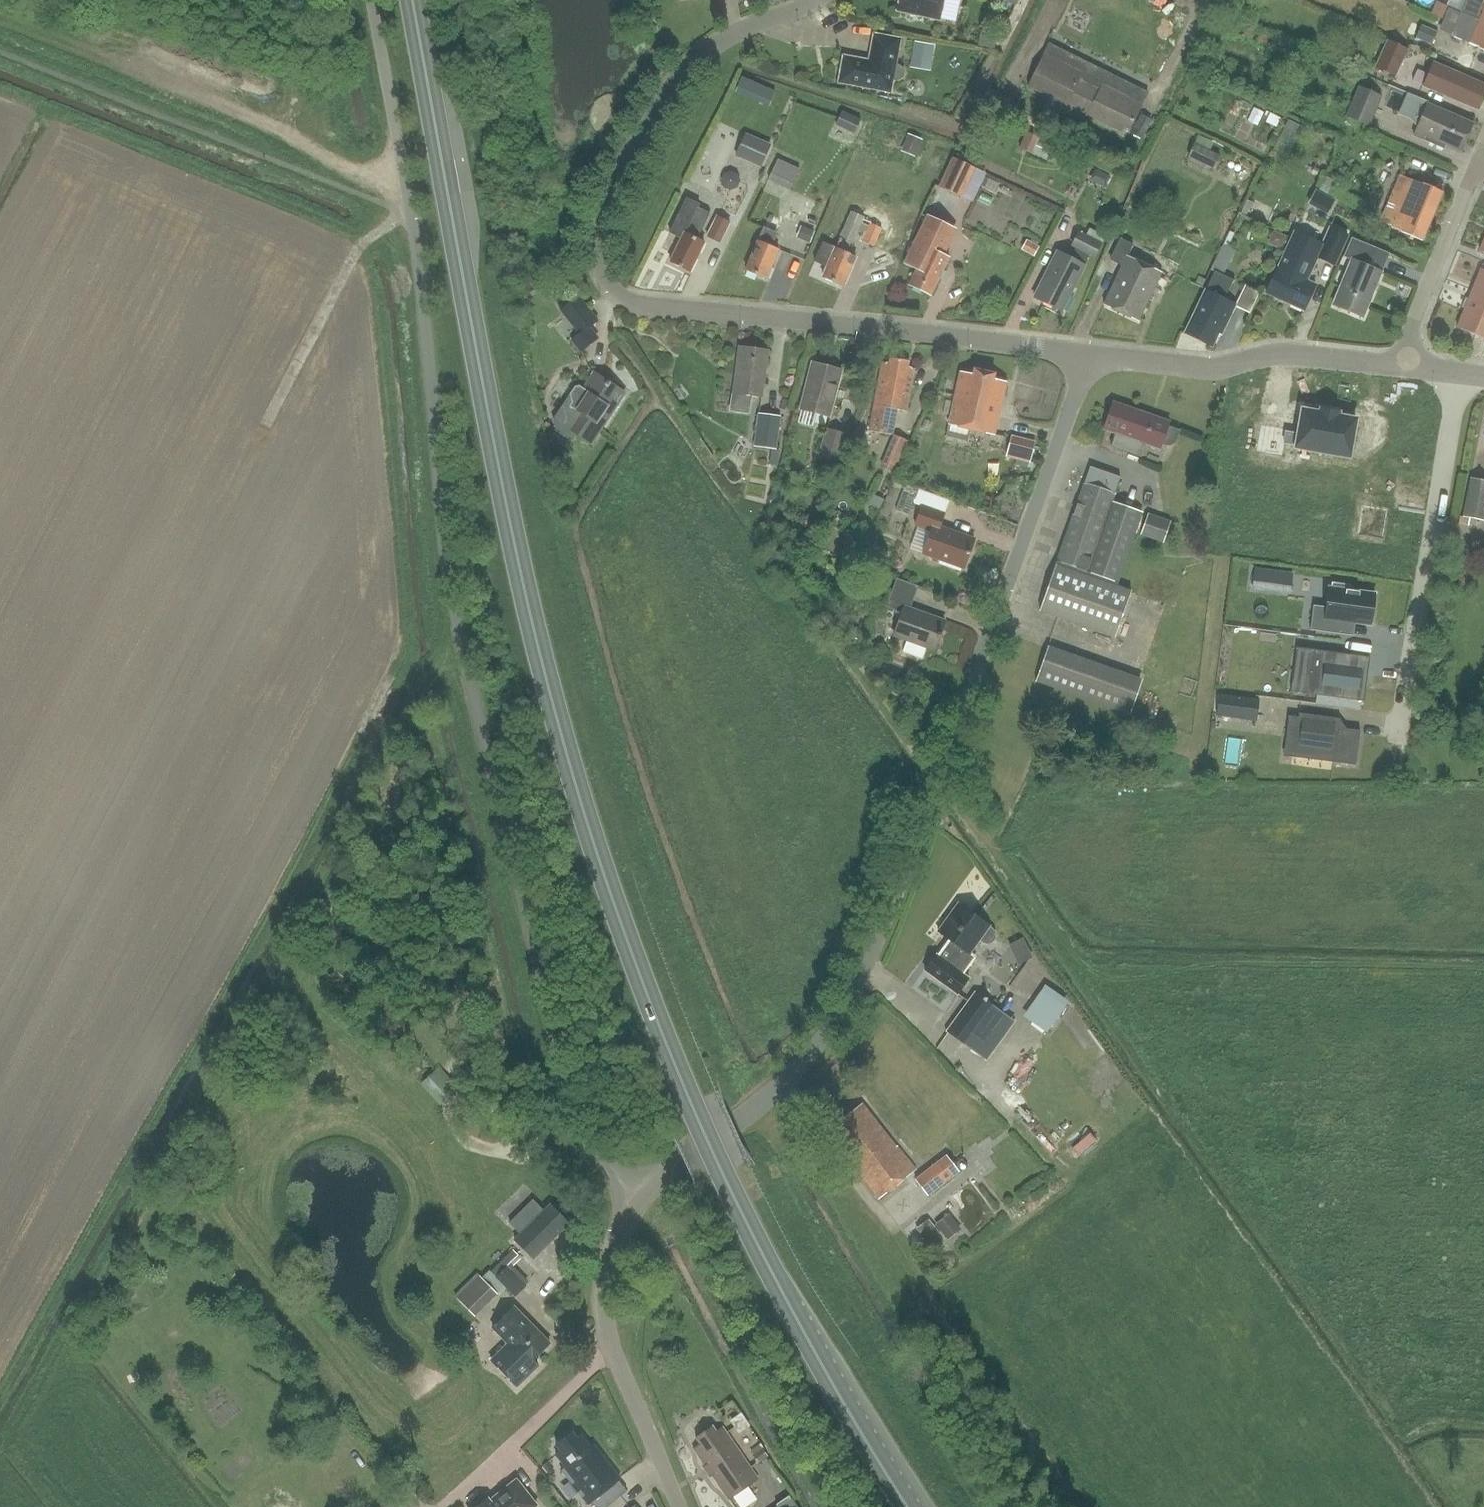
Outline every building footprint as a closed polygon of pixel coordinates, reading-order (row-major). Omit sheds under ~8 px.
[(897,10),(940,20),(944,0),(899,0),(897,10)] [(1483,15),(1483,0),(1467,0),(1462,12),(1480,19),(1483,14),(1483,15)] [(1483,14),(1480,19),(1462,12),(1452,35),(1483,49),(1483,15),(1483,14)] [(896,63),(901,39),(875,34),(870,61),(844,56),(839,82),(891,91),(893,79),(896,80),(899,80),(901,79),(904,77),(905,74),(905,70),(904,67),(901,65),(899,64),(896,63)] [(1396,75),(1408,50),(1388,41),(1377,66),(1396,75)] [(913,61),(933,64),(936,47),(936,46),(916,42),(916,43),(913,61)] [(1086,116),(1122,132),(1125,126),(1130,129),(1143,103),(1103,83),(1101,87),(1081,77),(1083,73),(1044,54),(1028,86),(1067,105),(1065,111),(1072,114),(1075,108),(1087,114),(1086,116)] [(1483,95),(1483,84),(1434,62),(1424,85),(1478,109),(1483,95)] [(757,102),(769,107),(775,92),(763,87),(757,102)] [(1383,96),(1359,87),(1346,118),(1370,128),(1383,96)] [(1460,150),(1472,123),(1428,104),(1429,101),(1410,93),(1401,115),(1420,123),(1415,135),(1444,147),(1445,144),(1460,150)] [(760,167),(770,143),(745,132),(735,156),(760,167)] [(1078,173),(1085,157),(1028,132),(1021,148),(1078,173)] [(916,157),(923,140),(908,134),(902,151),(916,157)] [(1195,144),(1188,157),(1215,170),(1221,156),(1195,144)] [(961,197),(975,169),(952,158),(939,186),(961,197)] [(800,170),(788,164),(778,160),(769,180),(791,190),(800,170)] [(1421,184),(1400,175),(1381,220),(1392,225),(1392,226),(1401,229),(1401,230),(1422,240),(1443,191),(1422,182),(1421,184)] [(686,199),(669,234),(681,240),(670,262),(690,272),(705,242),(697,239),(710,214),(698,208),(699,205),(686,199)] [(862,224),(856,240),(884,252),(893,231),(883,226),(882,228),(864,220),(865,218),(851,212),(848,218),(862,224)] [(956,229),(928,215),(905,263),(917,269),(909,285),(931,296),(950,257),(944,255),(956,229)] [(720,242),(729,223),(717,217),(708,236),(720,242)] [(823,243),(815,263),(827,268),(823,278),(843,287),(857,256),(847,252),(852,242),(853,243),(861,225),(848,219),(840,237),(841,238),(835,248),(823,243)] [(1335,264),(1348,234),(1329,225),(1316,256),(1335,264)] [(766,279),(779,249),(771,246),(777,233),(764,228),(746,271),(766,279)] [(1095,256),(1102,243),(1079,232),(1072,245),(1076,247),(1071,258),(1057,251),(1034,296),(1062,311),(1085,265),(1084,265),(1090,254),(1095,256)] [(1352,259),(1334,303),(1363,316),(1389,253),(1351,237),(1346,248),(1343,255),(1352,259)] [(1138,321),(1162,272),(1128,256),(1133,244),(1121,238),(1111,259),(1123,265),(1104,304),(1138,321)] [(1040,247),(1027,240),(1022,250),(1034,257),(1040,247)] [(1304,310),(1316,284),(1303,278),(1306,271),(1289,263),(1294,252),(1286,248),(1266,292),(1304,310)] [(1473,288),(1483,292),(1483,269),(1481,268),(1473,288)] [(1234,280),(1214,271),(1185,333),(1212,346),(1219,332),(1222,334),(1235,307),(1250,314),(1260,293),(1245,286),(1237,304),(1225,298),(1234,280)] [(1473,288),(1465,307),(1483,315),(1483,292),(1473,288)] [(582,351),(598,339),(589,327),(598,321),(577,295),(559,310),(579,336),(573,340),(582,351)] [(1457,327),(1483,338),(1483,315),(1465,307),(1457,327)] [(1236,348),(1245,323),(1234,319),(1225,344),(1236,348)] [(720,401),(717,419),(729,420),(730,410),(746,412),(748,396),(762,398),(769,349),(740,345),(732,403),(720,401)] [(907,411),(914,368),(908,367),(909,360),(890,357),(889,365),(882,364),(870,429),(893,431),(896,410),(907,411)] [(830,416),(841,369),(813,362),(797,425),(813,429),(817,413),(830,416)] [(995,434),(1007,380),(994,378),(995,372),(975,368),(974,373),(961,370),(946,436),(968,441),(971,429),(995,434)] [(625,394),(593,372),(584,387),(580,385),(576,386),(570,393),(572,398),(575,400),(571,406),(573,407),(572,408),(566,404),(555,419),(592,444),(625,394)] [(1112,446),(1141,456),(1146,443),(1160,448),(1162,443),(1167,445),(1172,444),(1176,442),(1180,430),(1168,426),(1170,421),(1169,421),(1168,423),(1141,413),(1142,411),(1114,402),(1114,401),(1104,428),(1116,433),(1112,446)] [(1286,432),(1287,425),(1259,421),(1255,449),(1283,453),(1284,443),(1295,444),(1295,445),(1349,453),(1354,415),(1336,413),(1336,409),(1319,406),(1318,410),(1300,408),(1297,434),(1286,432)] [(776,448),(780,417),(758,414),(754,445),(776,448)] [(848,434),(826,428),(817,458),(839,464),(848,434)] [(909,443),(894,436),(881,466),(897,473),(909,443)] [(1006,458),(1031,464),(1036,442),(1012,436),(1006,458)] [(1058,561),(1039,613),(1115,639),(1131,592),(1117,586),(1143,512),(1112,501),(1121,477),(1091,466),(1058,561)] [(1471,477),(1464,515),(1483,519),(1483,479),(1471,477)] [(914,504),(922,506),(915,525),(931,530),(923,554),(963,568),(974,538),(939,526),(943,514),(945,514),(949,500),(919,490),(914,504)] [(1170,522),(1148,514),(1140,536),(1163,544),(1170,522)] [(1255,568),(1253,584),(1267,586),(1269,570),(1255,568)] [(1314,606),(1310,630),(1343,635),(1345,621),(1372,625),(1376,595),(1349,592),(1350,587),(1333,585),(1332,590),(1328,589),(1326,607),(1314,606)] [(893,589),(887,607),(902,612),(894,635),(908,640),(904,651),(923,658),(927,646),(935,649),(945,620),(910,608),(914,597),(893,589)] [(1295,647),(1291,672),(1311,675),(1309,695),(1362,701),(1364,689),(1358,688),(1360,668),(1341,665),(1342,653),(1295,647)] [(1044,685),(1142,711),(1152,673),(1054,648),(1044,685)] [(1335,752),(1333,762),(1356,765),(1360,731),(1339,728),(1340,719),(1299,713),(1299,717),(1289,716),(1287,729),(1297,730),(1295,747),(1335,752)] [(969,979),(962,974),(974,958),(970,954),(989,927),(958,904),(937,932),(950,941),(938,957),(936,956),(924,971),(957,995),(969,979)] [(1022,962),(1033,959),(1027,938),(1016,941),(1022,962)] [(1050,985),(1029,1014),(1053,1031),(1074,1002),(1050,985)] [(987,1062),(1016,1022),(975,992),(945,1032),(975,1055),(976,1054),(987,1062)] [(838,1132),(830,1138),(878,1200),(916,1171),(897,1147),(895,1148),(861,1105),(834,1126),(838,1132)] [(945,1157),(913,1181),(926,1198),(958,1174),(945,1157)] [(533,1260),(569,1224),(550,1206),(515,1241),(533,1260)] [(933,1226),(940,1235),(946,1242),(961,1230),(948,1214),(933,1226)] [(489,1272),(488,1271),(480,1278),(497,1296),(505,1289),(513,1298),(525,1286),(506,1265),(499,1272),(494,1267),(489,1272)] [(480,1278),(457,1300),(474,1318),(497,1296),(480,1278)] [(508,1345),(490,1362),(516,1389),(538,1368),(533,1362),(550,1345),(514,1308),(492,1329),(508,1345)] [(750,1426),(741,1413),(730,1421),(739,1434),(750,1426)] [(693,1450),(729,1501),(759,1480),(724,1430),(717,1434),(713,1428),(697,1439),(701,1445),(693,1450)] [(581,1438),(577,1440),(572,1434),(557,1447),(562,1453),(558,1457),(567,1469),(563,1472),(592,1506),(603,1506),(626,1488),(593,1448),(591,1450),(581,1438)] [(490,1501),(489,1499),(479,1506),(538,1506),(539,1506),(517,1480),(490,1501)]
